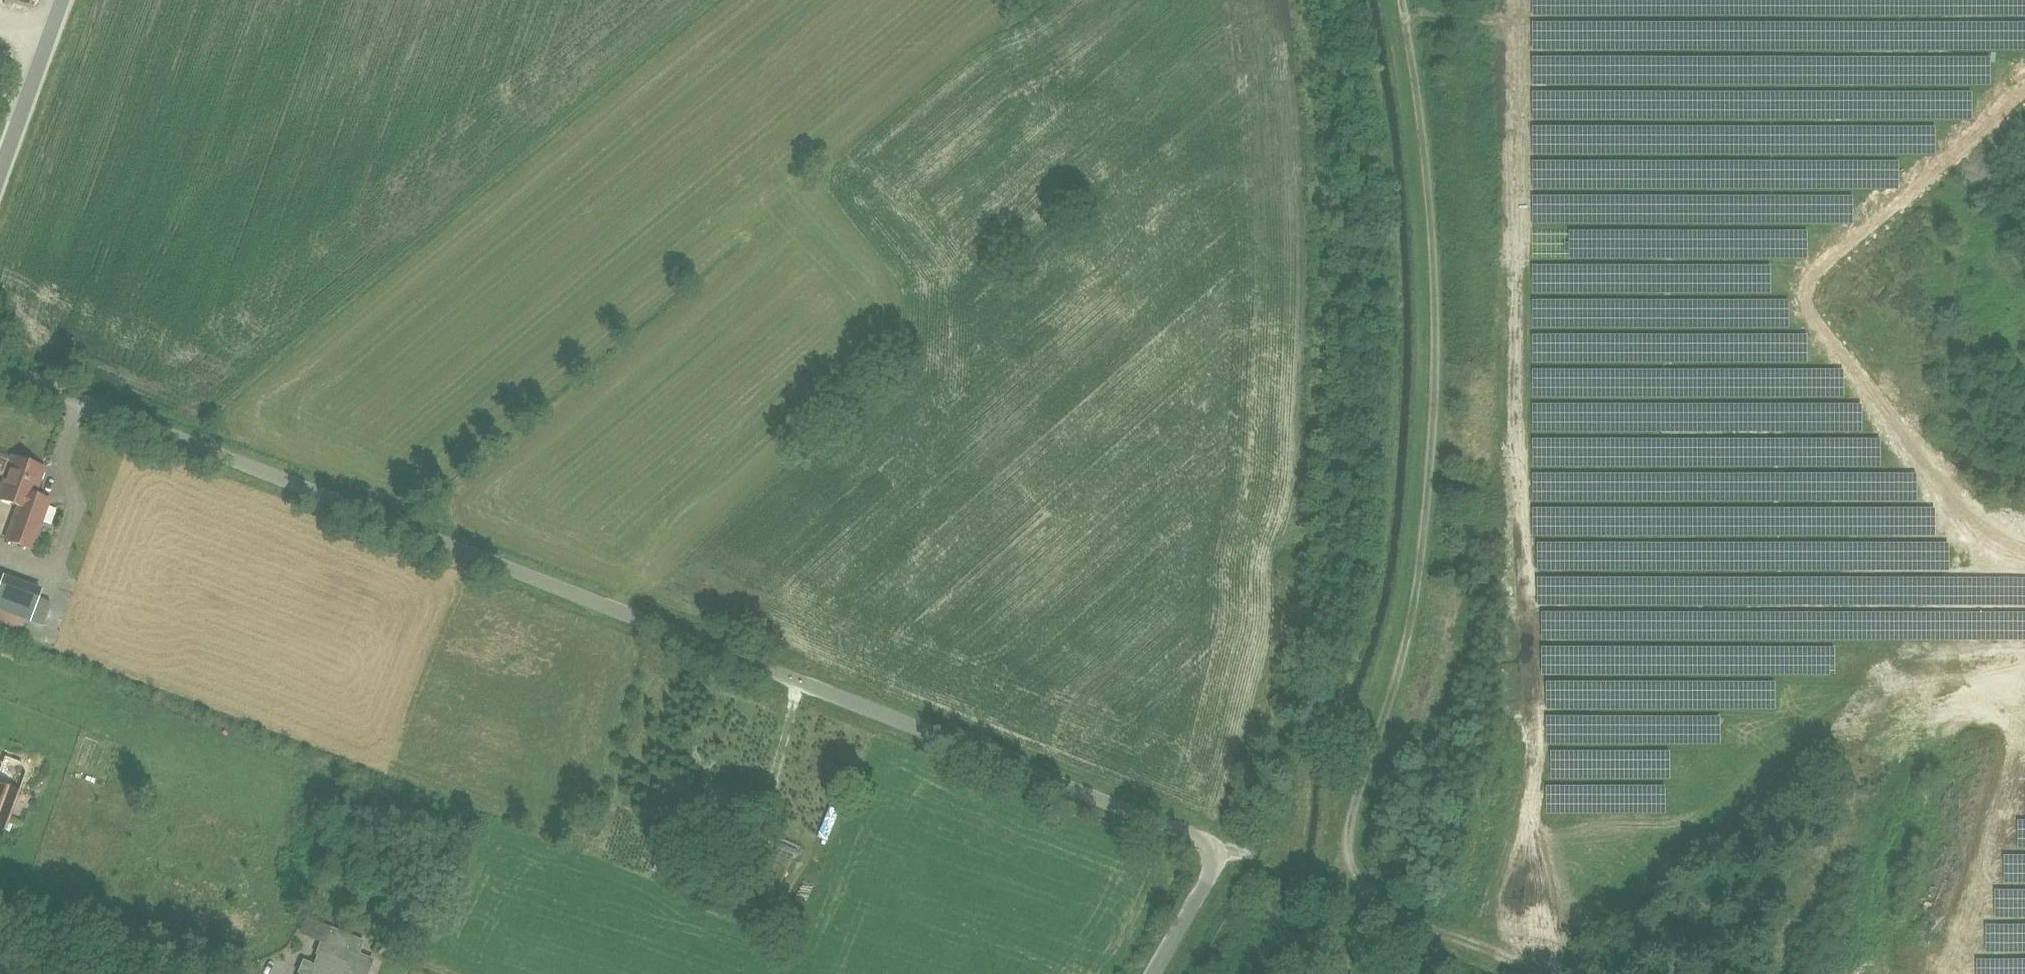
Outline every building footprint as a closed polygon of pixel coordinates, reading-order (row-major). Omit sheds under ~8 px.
[(31,548),(49,499),(34,493),(44,467),(13,456),(0,492),(0,499),(18,505),(6,539),(31,548)] [(0,585),(0,610),(43,625),(51,603),(38,598),(39,598),(1,584),(0,585)] [(0,782),(0,829),(6,832),(16,801),(21,790),(0,782)] [(372,959),(357,953),(362,941),(306,918),(300,932),(321,941),(316,953),(318,953),(313,965),(305,961),(300,973),(366,973),(372,959)]
